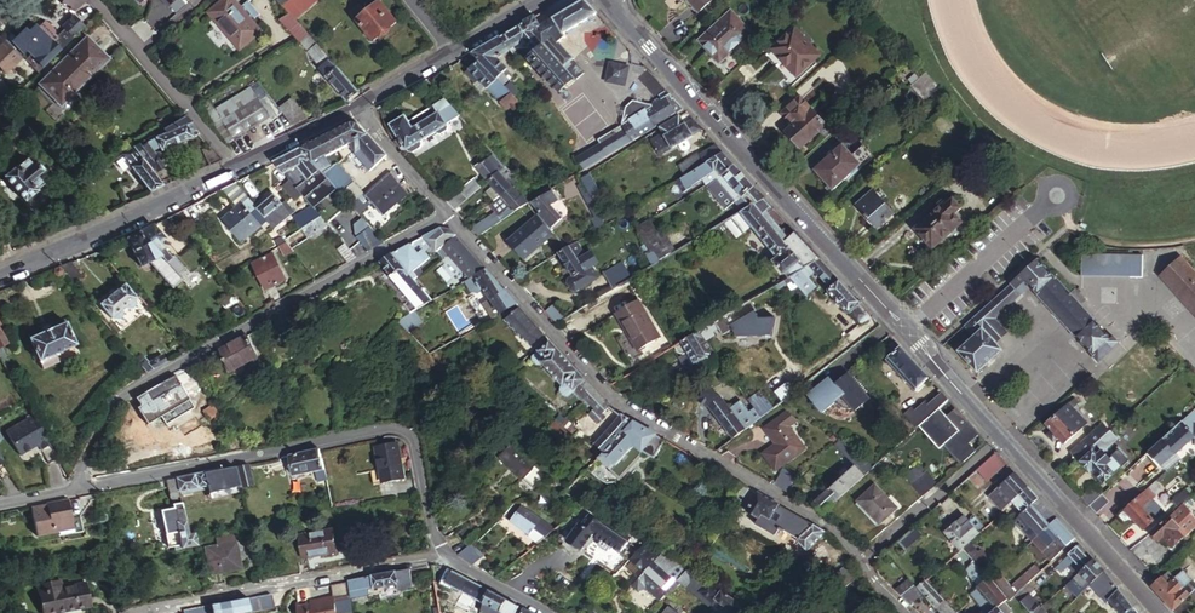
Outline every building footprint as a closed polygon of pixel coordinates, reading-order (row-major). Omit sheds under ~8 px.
[(75,19),(89,6),(84,0),(74,0),(65,8),(75,19)] [(175,14),(188,3),(186,0),(162,0),(175,14)] [(236,3),(234,0),(225,0),(222,2),(226,7),(212,18),(240,52),(252,42),(261,35),(236,3)] [(535,16),(525,21),(544,43),(534,52),(527,59),(561,95),(571,86),(573,88),(587,75),(573,59),(574,58),(560,43),(565,38),(561,34),(598,13),(587,0),(561,0),(547,8),(550,14),(538,21),(535,16)] [(684,3),(685,2),(698,16),(715,0),(681,0),(684,3)] [(226,7),(222,2),(207,15),(211,19),(212,18),(226,7)] [(351,15),(374,43),(398,24),(382,3),(368,14),(361,7),(351,15)] [(732,13),(700,41),(720,63),(752,34),(732,13)] [(280,23),(301,45),(311,38),(291,16),(280,23)] [(21,58),(31,70),(35,74),(37,77),(84,30),(75,19),(60,31),(63,34),(55,41),(50,46),(47,42),(32,25),(9,44),(21,58)] [(144,41),(155,32),(144,19),(133,28),(144,41)] [(544,43),(525,21),(500,36),(508,48),(522,39),(534,52),(544,43)] [(795,29),(771,50),(796,77),(820,56),(795,29)] [(500,36),(471,53),(478,61),(501,86),(506,81),(505,81),(511,75),(494,57),(508,48),(500,36)] [(52,37),(47,42),(50,46),(55,41),(52,37)] [(321,49),(311,38),(301,45),(324,71),(321,74),(350,105),(361,95),(321,49)] [(39,87),(60,108),(107,60),(88,39),(60,66),(58,64),(55,67),(57,69),(39,87)] [(7,41),(3,44),(0,47),(0,71),(4,76),(19,61),(21,58),(9,44),(7,41)] [(501,86),(478,61),(465,73),(474,82),(476,81),(505,112),(508,110),(511,113),(514,109),(512,107),(516,102),(513,99),(503,88),(501,86)] [(630,67),(609,63),(605,84),(626,88),(630,67)] [(926,100),(940,88),(926,72),(912,85),(926,100)] [(509,82),(503,88),(513,99),(519,93),(509,82)] [(10,95),(0,83),(0,96),(4,100),(10,95)] [(287,118),(280,109),(277,105),(258,86),(218,111),(212,103),(201,110),(229,144),(270,119),(273,124),(278,124),(287,118)] [(633,140),(685,108),(672,93),(655,103),(637,99),(629,106),(625,123),(633,140)] [(801,150),(819,134),(820,134),(817,130),(824,124),(800,98),(780,117),(790,129),(786,134),(801,150)] [(461,117),(451,105),(449,106),(444,99),(435,105),(434,103),(406,121),(404,117),(390,126),(399,139),(393,143),(399,149),(403,146),(407,152),(409,150),(410,153),(415,154),(423,149),(424,145),(422,142),(437,133),(438,135),(443,136),(450,131),(451,127),(449,125),(461,117)] [(287,118),(295,128),(307,119),(293,101),(280,109),(287,118)] [(666,137),(685,125),(679,115),(660,127),(664,133),(666,137)] [(824,124),(817,130),(820,134),(819,134),(828,138),(840,128),(831,117),(824,124)] [(185,119),(161,133),(163,137),(149,146),(154,153),(155,154),(157,154),(191,141),(188,133),(195,130),(185,119)] [(705,129),(695,119),(685,125),(666,137),(655,144),(662,155),(681,144),(684,149),(688,150),(691,148),(692,145),(689,139),(705,129)] [(353,123),(301,150),(335,189),(338,193),(343,189),(350,183),(335,167),(330,169),(322,161),(353,145),(359,152),(357,154),(370,170),(386,156),(358,124),(353,123)] [(3,143),(12,153),(30,138),(20,128),(3,143)] [(161,133),(132,151),(151,173),(163,167),(161,163),(158,156),(155,157),(153,154),(154,153),(149,146),(163,137),(161,133)] [(655,144),(666,137),(664,133),(653,140),(655,144)] [(677,166),(684,176),(708,161),(724,151),(717,143),(699,155),(698,153),(677,166)] [(829,195),(861,166),(842,146),(814,171),(823,182),(820,185),(829,195)] [(210,167),(222,162),(210,148),(202,153),(210,167)] [(302,196),(313,209),(335,189),(301,150),(295,152),(274,163),(291,183),(302,196)] [(150,195),(164,188),(153,176),(151,173),(132,151),(121,157),(150,195)] [(708,161),(684,176),(675,182),(683,194),(702,182),(702,181),(705,180),(709,185),(712,183),(717,179),(735,162),(724,151),(708,161)] [(495,154),(487,160),(490,163),(498,156),(495,154)] [(476,167),(489,181),(506,165),(498,156),(490,163),(487,160),(476,167)] [(745,209),(766,197),(739,167),(735,162),(717,179),(737,201),(745,209)] [(6,183),(26,205),(46,189),(39,181),(45,176),(38,169),(34,172),(27,164),(6,183)] [(489,181),(492,185),(486,191),(494,200),(515,184),(520,180),(506,165),(489,181)] [(163,167),(151,173),(153,176),(165,170),(163,167)] [(581,178),(589,195),(597,190),(589,173),(581,178)] [(343,189),(338,193),(345,201),(358,216),(371,204),(384,219),(410,195),(391,175),(365,197),(350,183),(343,189)] [(477,177),(447,203),(454,211),(484,185),(477,177)] [(717,179),(712,183),(732,207),(737,201),(717,179)] [(249,200),(237,182),(223,189),(236,209),(222,221),(242,243),(265,223),(256,212),(249,200)] [(302,196),(291,183),(284,189),(296,202),(302,196)] [(520,183),(517,186),(526,195),(529,192),(520,183)] [(477,237),(532,202),(526,195),(517,186),(515,184),(494,200),(505,212),(511,205),(514,208),(496,220),(493,216),(471,230),(477,237)] [(540,211),(539,212),(551,228),(562,220),(551,205),(559,200),(554,191),(535,203),(540,211)] [(878,232),(895,216),(873,191),(856,208),(878,232)] [(468,208),(475,215),(490,203),(484,195),(468,208)] [(620,205),(625,213),(638,205),(633,197),(620,205)] [(775,207),(766,197),(745,209),(726,220),(739,237),(754,225),(779,257),(775,261),(786,275),(791,271),(794,275),(821,258),(796,230),(791,234),(783,225),(781,227),(768,211),(775,207)] [(915,231),(933,250),(965,222),(958,213),(963,209),(952,197),(944,205),(940,201),(923,216),(927,220),(915,231)] [(272,199),(256,212),(265,223),(269,227),(272,230),(285,218),(278,211),(281,208),(272,199)] [(319,219),(320,218),(315,212),(313,209),(295,220),(299,224),(294,227),(298,232),(319,219)] [(524,255),(555,233),(551,228),(539,212),(509,234),(524,255)] [(325,229),(319,219),(298,232),(282,242),(284,244),(275,249),(281,260),(293,254),(289,250),(307,240),(325,229)] [(649,220),(635,229),(649,250),(652,255),(654,254),(659,261),(677,249),(665,230),(655,226),(653,227),(649,220)] [(165,237),(154,224),(124,238),(139,270),(148,263),(169,289),(178,281),(164,264),(171,258),(159,242),(165,237)] [(408,274),(411,271),(427,258),(422,252),(428,247),(433,253),(455,235),(448,228),(441,227),(391,254),(408,274)] [(346,249),(354,259),(369,251),(382,243),(372,232),(361,238),(362,240),(346,249)] [(486,269),(455,235),(433,253),(439,260),(447,254),(469,279),(486,269)] [(284,244),(282,242),(279,239),(272,245),(275,249),(284,244)] [(576,242),(566,249),(558,253),(574,277),(569,280),(568,285),(572,292),(578,293),(594,283),(585,270),(592,266),(576,242)] [(333,251),(344,264),(354,259),(346,249),(342,244),(333,251)] [(653,264),(659,261),(654,254),(652,255),(649,250),(646,252),(653,264)] [(266,290),(285,280),(270,254),(252,263),(266,290)] [(412,311),(430,300),(410,277),(414,274),(411,271),(408,274),(391,254),(380,263),(408,297),(401,304),(408,313),(412,311)] [(1133,278),(1134,257),(1086,257),(1084,278),(1133,278)] [(1134,257),(1133,278),(1144,279),(1145,257),(1134,257)] [(876,319),(821,258),(794,275),(788,278),(777,285),(779,289),(797,278),(808,293),(817,285),(810,277),(817,272),(831,287),(829,289),(860,325),(870,324),(876,319)] [(1004,291),(1012,300),(1029,284),(1101,362),(1122,343),(1116,336),(1113,339),(1082,306),(1088,299),(1081,293),(1084,290),(1081,287),(1078,290),(1077,289),(1071,294),(1039,259),(1004,291)] [(1160,278),(1194,316),(1194,275),(1181,259),(1160,278)] [(69,261),(57,266),(72,283),(81,277),(69,261)] [(613,288),(632,277),(623,262),(604,272),(613,288)] [(601,279),(592,266),(585,270),(594,283),(601,279)] [(469,279),(466,280),(472,291),(476,293),(483,289),(496,311),(513,299),(486,269),(469,279)] [(53,280),(54,281),(56,281),(57,282),(58,281),(59,281),(61,279),(61,278),(61,275),(60,274),(58,273),(56,272),(55,273),(53,274),(52,275),(51,277),(52,279),(53,280)] [(137,297),(125,283),(100,305),(112,319),(137,297)] [(483,289),(476,293),(490,315),(496,311),(483,289)] [(1004,291),(988,305),(995,313),(981,327),(997,344),(1009,334),(994,317),(1012,300),(1004,291)] [(251,316),(232,294),(220,302),(236,325),(251,316)] [(513,299),(496,311),(499,315),(500,314),(518,305),(513,299)] [(676,346),(667,331),(660,335),(640,300),(618,313),(638,349),(654,340),(662,354),(675,346),(676,346)] [(544,333),(518,305),(500,314),(505,320),(504,321),(522,340),(526,337),(532,344),(544,333)] [(995,313),(988,305),(965,326),(975,337),(959,352),(979,374),(1003,351),(997,344),(981,327),(995,313)] [(554,308),(546,314),(555,323),(562,318),(554,308)] [(395,320),(405,331),(420,322),(412,311),(408,313),(395,320)] [(731,324),(725,316),(712,324),(717,332),(731,324)] [(64,323),(29,339),(43,369),(60,361),(56,354),(74,346),(64,323)] [(712,324),(702,330),(708,338),(717,332),(712,324)] [(708,338),(702,330),(676,346),(675,346),(678,352),(685,353),(690,351),(701,368),(720,357),(708,338)] [(246,335),(221,349),(226,359),(224,361),(230,372),(248,362),(250,366),(260,360),(246,335)] [(604,399),(550,340),(534,355),(533,360),(537,364),(540,364),(542,362),(563,385),(561,387),(560,390),(565,395),(569,395),(576,388),(594,408),(600,414),(602,412),(609,406),(604,399)] [(918,387),(929,377),(898,343),(890,350),(895,355),(892,358),(918,387)] [(144,358),(138,364),(147,375),(166,364),(161,356),(148,363),(144,358)] [(817,406),(823,413),(835,403),(837,405),(838,405),(840,406),(843,407),(846,408),(848,408),(851,408),(854,408),(856,410),(871,398),(849,373),(835,385),(829,377),(808,395),(814,402),(812,403),(815,407),(817,406)] [(173,375),(143,391),(161,424),(191,408),(173,375)] [(792,383),(777,395),(782,402),(785,400),(797,390),(792,383)] [(712,405),(713,406),(723,399),(711,388),(700,401),(708,408),(712,405)] [(732,410),(723,399),(713,406),(712,407),(736,438),(775,408),(766,396),(761,388),(749,397),(757,409),(751,413),(740,421),(732,410)] [(645,408),(655,397),(647,390),(636,403),(645,408)] [(773,391),(766,396),(775,408),(782,402),(777,395),(773,391)] [(934,413),(949,399),(943,392),(927,406),(934,413)] [(967,419),(949,399),(934,413),(917,428),(886,456),(889,459),(891,457),(895,462),(903,454),(905,456),(929,434),(939,444),(967,419)] [(1077,399),(1047,427),(1054,434),(1050,437),(1054,442),(1058,438),(1065,445),(1087,424),(1075,411),(1082,405),(1077,399)] [(210,402),(201,410),(209,419),(212,416),(215,419),(220,414),(210,402)] [(742,402),(732,410),(740,421),(751,413),(742,402)] [(917,428),(934,413),(927,406),(924,402),(907,418),(917,428)] [(26,403),(17,408),(18,409),(13,412),(13,411),(0,418),(0,420),(13,443),(26,435),(26,432),(29,430),(30,433),(41,452),(51,446),(26,403)] [(600,414),(594,408),(589,412),(598,422),(605,415),(602,412),(600,414)] [(765,452),(777,468),(806,446),(790,426),(799,418),(788,410),(782,415),(765,427),(776,442),(765,452)] [(636,419),(624,412),(599,440),(578,423),(574,427),(581,432),(586,437),(605,454),(636,419)] [(1183,423),(1194,436),(1194,412),(1183,423)] [(581,432),(574,427),(565,419),(563,417),(557,423),(575,438),(581,432)] [(668,439),(636,419),(605,454),(599,461),(617,477),(624,475),(644,452),(658,456),(668,439)] [(1151,452),(1163,465),(1177,453),(1177,454),(1194,438),(1194,436),(1183,423),(1151,452)] [(572,441),(573,440),(555,425),(551,430),(565,444),(566,443),(570,444),(572,441)] [(1111,432),(1107,427),(1102,431),(1106,436),(1111,432)] [(1079,461),(1099,443),(1106,436),(1102,431),(1074,455),(1079,461)] [(578,446),(586,437),(581,432),(575,438),(573,440),(572,441),(578,446)] [(1106,436),(1099,443),(1100,445),(1081,463),(1091,476),(1094,473),(1109,490),(1127,474),(1106,451),(1118,439),(1111,432),(1106,436)] [(546,477),(507,439),(498,449),(504,455),(503,457),(535,487),(546,477)] [(861,468),(866,462),(858,454),(855,456),(838,440),(831,446),(854,467),(857,464),(861,468)] [(398,443),(377,447),(385,484),(406,479),(398,443)] [(321,459),(320,449),(290,455),(294,476),(315,473),(317,482),(326,481),(323,459),(321,459)] [(1007,464),(996,452),(975,472),(986,484),(1007,464)] [(1151,452),(1146,456),(1158,469),(1163,465),(1151,452)] [(1177,453),(1163,465),(1169,472),(1183,459),(1177,454),(1177,453)] [(841,497),(872,469),(866,462),(861,468),(857,464),(854,467),(832,487),(841,497)] [(247,463),(235,466),(238,480),(239,485),(251,483),(247,463)] [(238,480),(235,466),(221,469),(224,483),(238,480)] [(785,491),(796,473),(784,467),(773,484),(785,491)] [(176,477),(178,489),(215,481),(213,470),(176,477)] [(1004,509),(1028,487),(1014,472),(988,497),(1001,511),(1004,509)] [(925,481),(932,489),(941,481),(934,473),(925,481)] [(180,495),(178,489),(176,477),(167,479),(170,497),(176,496),(180,495)] [(741,501),(750,487),(738,480),(730,493),(741,501)] [(1150,489),(1157,497),(1164,491),(1157,483),(1150,489)] [(895,510),(875,486),(857,502),(878,526),(895,510)] [(1081,499),(1089,508),(1103,495),(1095,486),(1081,499)] [(784,508),(750,487),(741,501),(740,502),(748,507),(745,511),(756,518),(757,519),(761,513),(769,517),(762,528),(767,530),(771,530),(774,530),(778,529),(797,539),(813,524),(784,508)] [(822,514),(841,497),(832,487),(810,507),(822,514)] [(1028,487),(1004,509),(1015,521),(1039,499),(1028,487)] [(1171,500),(1178,508),(1193,494),(1186,487),(1171,500)] [(1150,489),(1118,517),(1125,524),(1129,524),(1133,520),(1143,531),(1163,512),(1153,501),(1157,497),(1150,489)] [(578,510),(583,505),(564,494),(560,498),(578,510)] [(173,509),(182,507),(180,495),(176,496),(170,497),(172,505),(173,509)] [(1015,521),(1033,540),(1057,519),(1039,499),(1015,521)] [(72,519),(68,500),(47,505),(47,506),(39,508),(39,506),(31,508),(37,538),(59,533),(72,531),(73,528),(72,519)] [(196,544),(194,532),(187,533),(182,507),(173,509),(172,505),(160,508),(166,537),(178,535),(180,547),(196,544)] [(509,507),(503,516),(528,536),(532,531),(542,538),(553,529),(522,506),(516,512),(509,507)] [(621,550),(628,539),(598,520),(586,512),(568,539),(582,548),(593,532),(601,537),(597,542),(605,547),(609,542),(621,550)] [(760,526),(762,528),(769,517),(761,513),(757,519),(756,518),(756,521),(760,526)] [(108,522),(107,514),(92,517),(94,526),(108,522)] [(1172,518),(1170,515),(1150,533),(1163,546),(1166,544),(1171,550),(1189,534),(1175,517),(1172,518)] [(80,517),(72,519),(73,528),(72,531),(59,533),(59,537),(83,532),(80,517)] [(944,530),(962,548),(974,537),(981,530),(974,523),(970,518),(962,525),(956,519),(944,530)] [(974,523),(981,530),(987,525),(980,518),(974,523)] [(1068,548),(1076,541),(1061,523),(1057,519),(1033,540),(1045,553),(1060,539),(1068,548)] [(826,533),(813,524),(797,539),(785,551),(787,553),(790,550),(797,557),(804,550),(806,552),(826,533)] [(928,534),(918,524),(900,540),(910,550),(928,534)] [(466,548),(470,544),(478,536),(470,528),(458,540),(466,548)] [(330,532),(296,537),(298,554),(303,553),(304,559),(333,554),(330,532)] [(217,537),(219,546),(236,543),(234,534),(217,537)] [(1045,553),(1053,562),(1054,561),(1068,548),(1060,539),(1045,553)] [(676,581),(685,570),(678,563),(676,565),(664,555),(662,556),(658,553),(661,551),(644,540),(623,564),(635,574),(627,583),(637,591),(647,589),(659,600),(676,581)] [(470,544),(466,548),(457,556),(471,563),(480,555),(474,549),(480,544),(477,541),(472,546),(470,544)] [(241,567),(236,542),(236,543),(219,546),(208,548),(212,572),(241,567)] [(1062,560),(1076,575),(1093,559),(1079,544),(1062,560)] [(1093,582),(1104,572),(1093,559),(1076,575),(1075,576),(1087,588),(1093,582)] [(1017,593),(1015,595),(1014,596),(1020,602),(1028,595),(1026,593),(1046,575),(1048,577),(1059,567),(1054,561),(1053,562),(1041,572),(1017,593)] [(860,576),(852,564),(836,577),(846,589),(860,576)] [(1155,574),(1160,579),(1151,587),(1175,612),(1184,612),(1191,607),(1185,600),(1188,596),(1194,604),(1194,589),(1178,571),(1171,578),(1166,573),(1171,569),(1166,564),(1155,574)] [(516,570),(510,566),(506,573),(513,576),(516,570)] [(978,566),(969,574),(982,588),(993,601),(984,608),(983,609),(987,612),(994,612),(1006,603),(1008,600),(990,579),(978,566)] [(676,581),(685,587),(689,582),(700,590),(698,592),(713,602),(712,603),(725,612),(753,612),(735,599),(715,586),(715,585),(687,567),(685,570),(676,581)] [(1017,593),(1041,572),(1036,567),(1012,588),(1017,593)] [(409,569),(348,580),(351,597),(369,594),(369,590),(399,585),(400,588),(412,586),(409,569)] [(442,583),(483,604),(490,591),(465,578),(449,570),(442,583)] [(1106,595),(1116,585),(1104,572),(1093,582),(1106,595)] [(1008,600),(1014,596),(1015,595),(997,573),(990,579),(1008,600)] [(924,593),(919,587),(910,576),(898,586),(914,602),(924,593)] [(90,605),(85,583),(61,588),(60,579),(37,584),(42,612),(54,612),(90,605)] [(919,587),(924,593),(941,612),(955,612),(927,580),(919,587)] [(346,581),(332,584),(334,596),(337,596),(337,597),(348,595),(346,581)] [(689,582),(685,587),(710,606),(712,603),(713,602),(698,592),(700,590),(689,582)] [(898,586),(894,589),(911,605),(914,602),(898,586)] [(993,601),(982,588),(974,595),(984,608),(993,601)] [(1134,607),(1121,591),(1118,588),(1108,597),(1121,612),(1128,612),(1134,607)] [(518,606),(490,591),(483,604),(481,612),(492,612),(494,610),(499,612),(515,612),(518,606)] [(182,610),(183,612),(243,612),(272,607),(269,593),(261,595),(192,607),(182,610)] [(1041,607),(1028,595),(1020,602),(1031,612),(1034,612),(1041,607)] [(337,596),(334,596),(298,602),(300,612),(340,612),(339,608),(338,600),(337,597),(337,596)] [(350,606),(349,598),(340,599),(342,607),(350,606)] [(1014,612),(1006,603),(994,612),(1014,612)]
